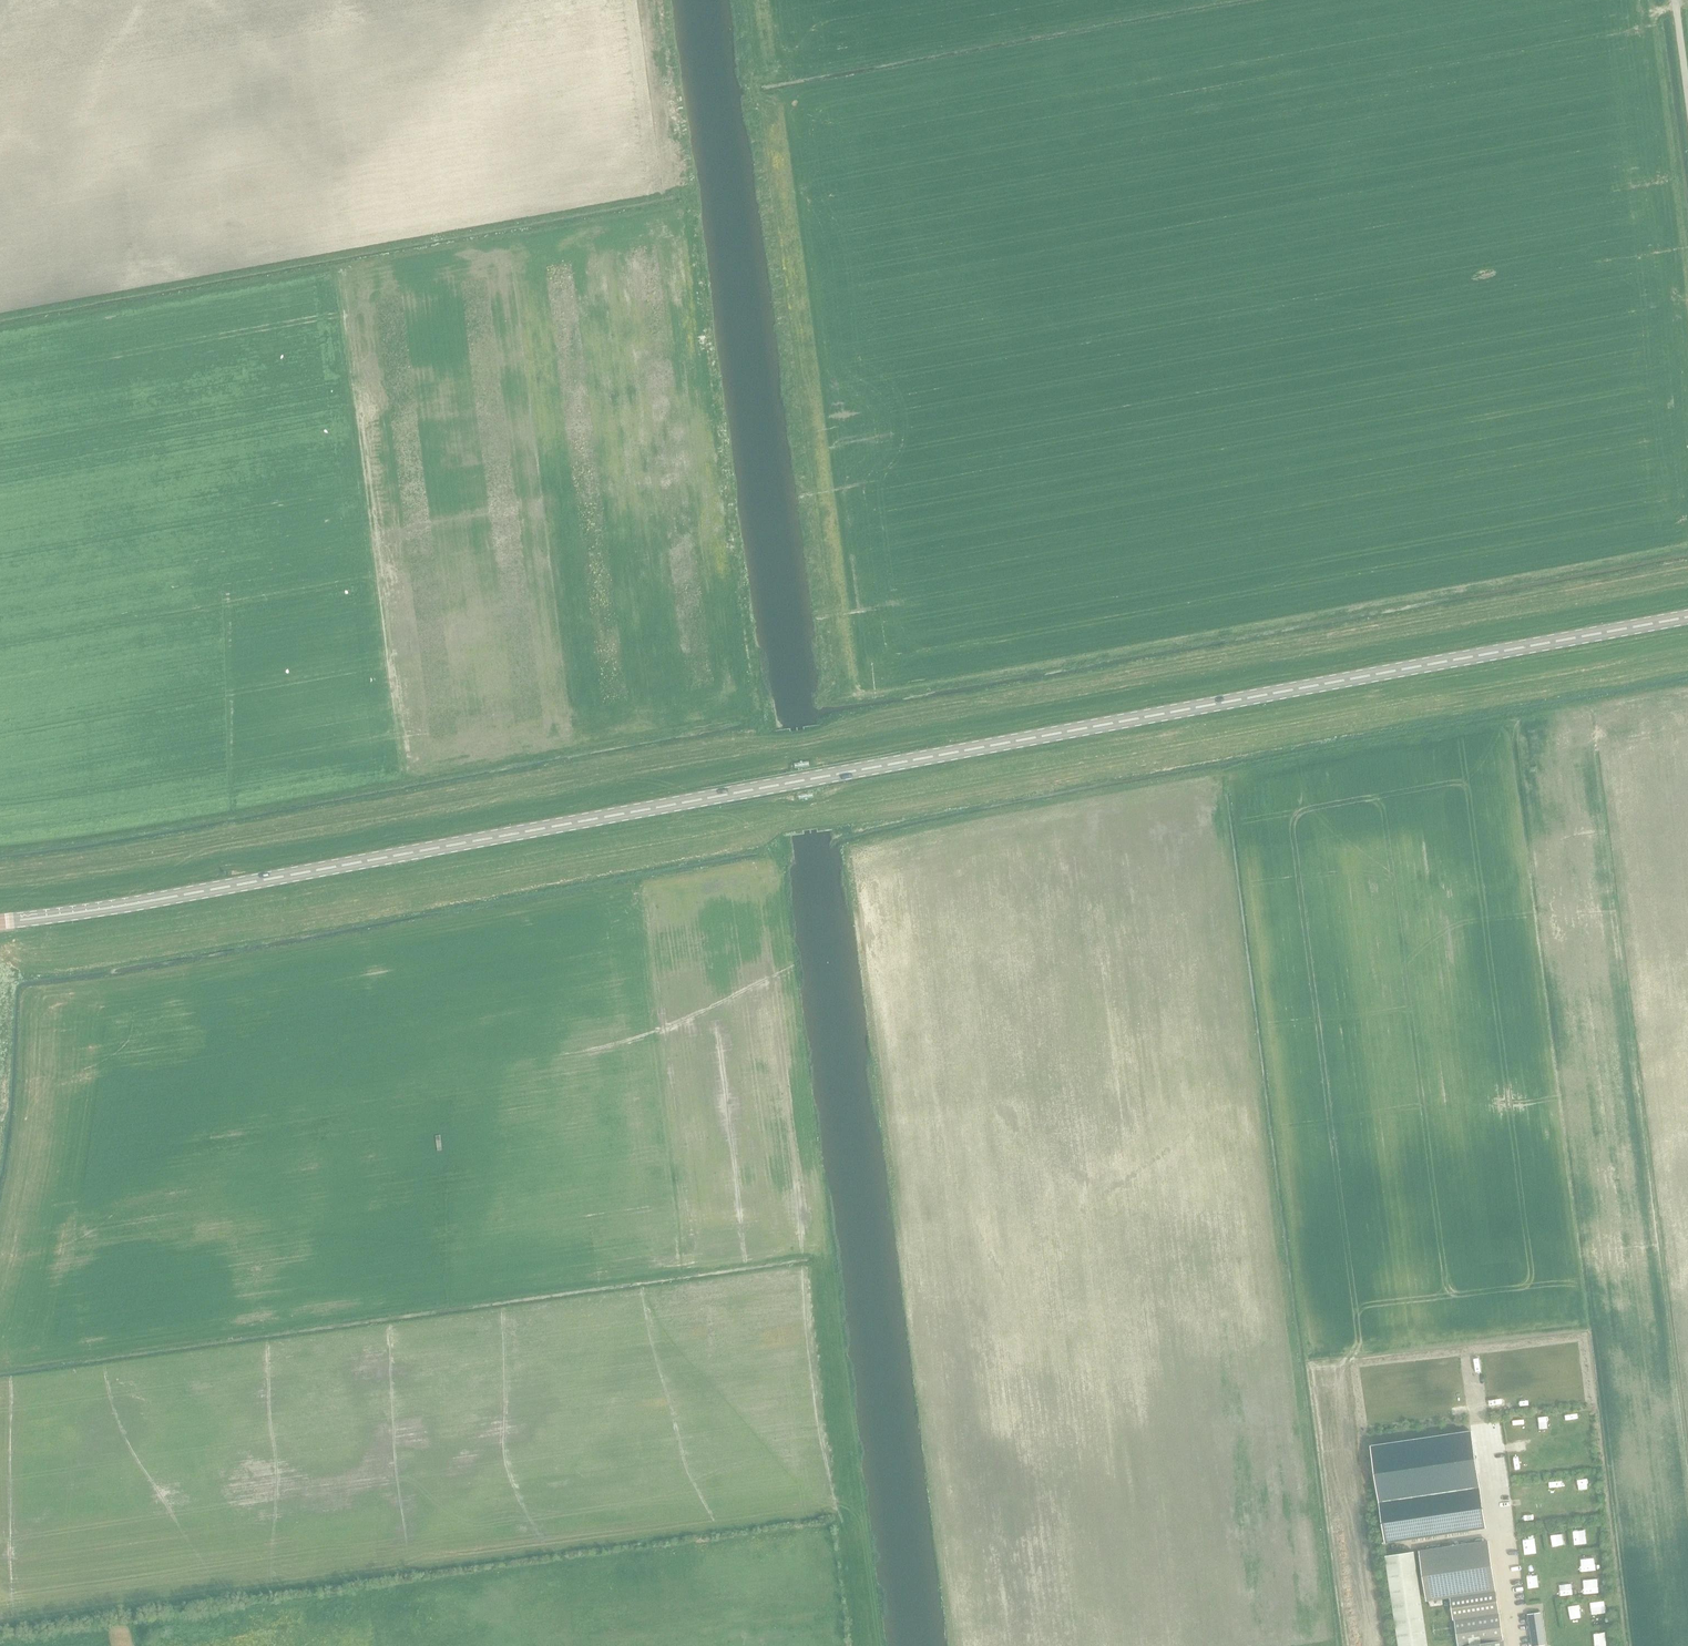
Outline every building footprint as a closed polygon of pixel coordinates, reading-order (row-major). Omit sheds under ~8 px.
[(1452,1420),(1454,1427),(1466,1423),(1464,1417),(1452,1420)] [(1587,1478),(1584,1468),(1574,1472),(1577,1482),(1587,1478)] [(1589,1491),(1589,1503),(1601,1502),(1601,1490),(1589,1491)] [(1481,1491),(1382,1504),(1387,1542),(1486,1529),(1481,1491)] [(1513,1511),(1516,1494),(1504,1492),(1503,1499),(1505,1500),(1503,1509),(1513,1511)] [(1576,1523),(1578,1534),(1585,1532),(1582,1522),(1576,1523)] [(1527,1528),(1528,1541),(1540,1540),(1539,1526),(1527,1528)] [(1498,1613),(1487,1541),(1421,1551),(1428,1601),(1447,1598),(1450,1621),(1454,1620),(1458,1645),(1504,1645),(1500,1613),(1498,1613)] [(1592,1547),(1580,1549),(1582,1562),(1595,1560),(1592,1547)] [(1400,1645),(1429,1645),(1416,1552),(1387,1555),(1400,1645)] [(1581,1572),(1585,1586),(1592,1584),(1588,1570),(1581,1572)] [(1605,1591),(1593,1591),(1593,1602),(1606,1602),(1605,1591)] [(1572,1610),(1584,1609),(1583,1596),(1572,1596),(1572,1610)] [(1546,1642),(1542,1613),(1531,1615),(1535,1643),(1546,1642)] [(1597,1640),(1610,1640),(1610,1624),(1597,1624),(1597,1640)]
